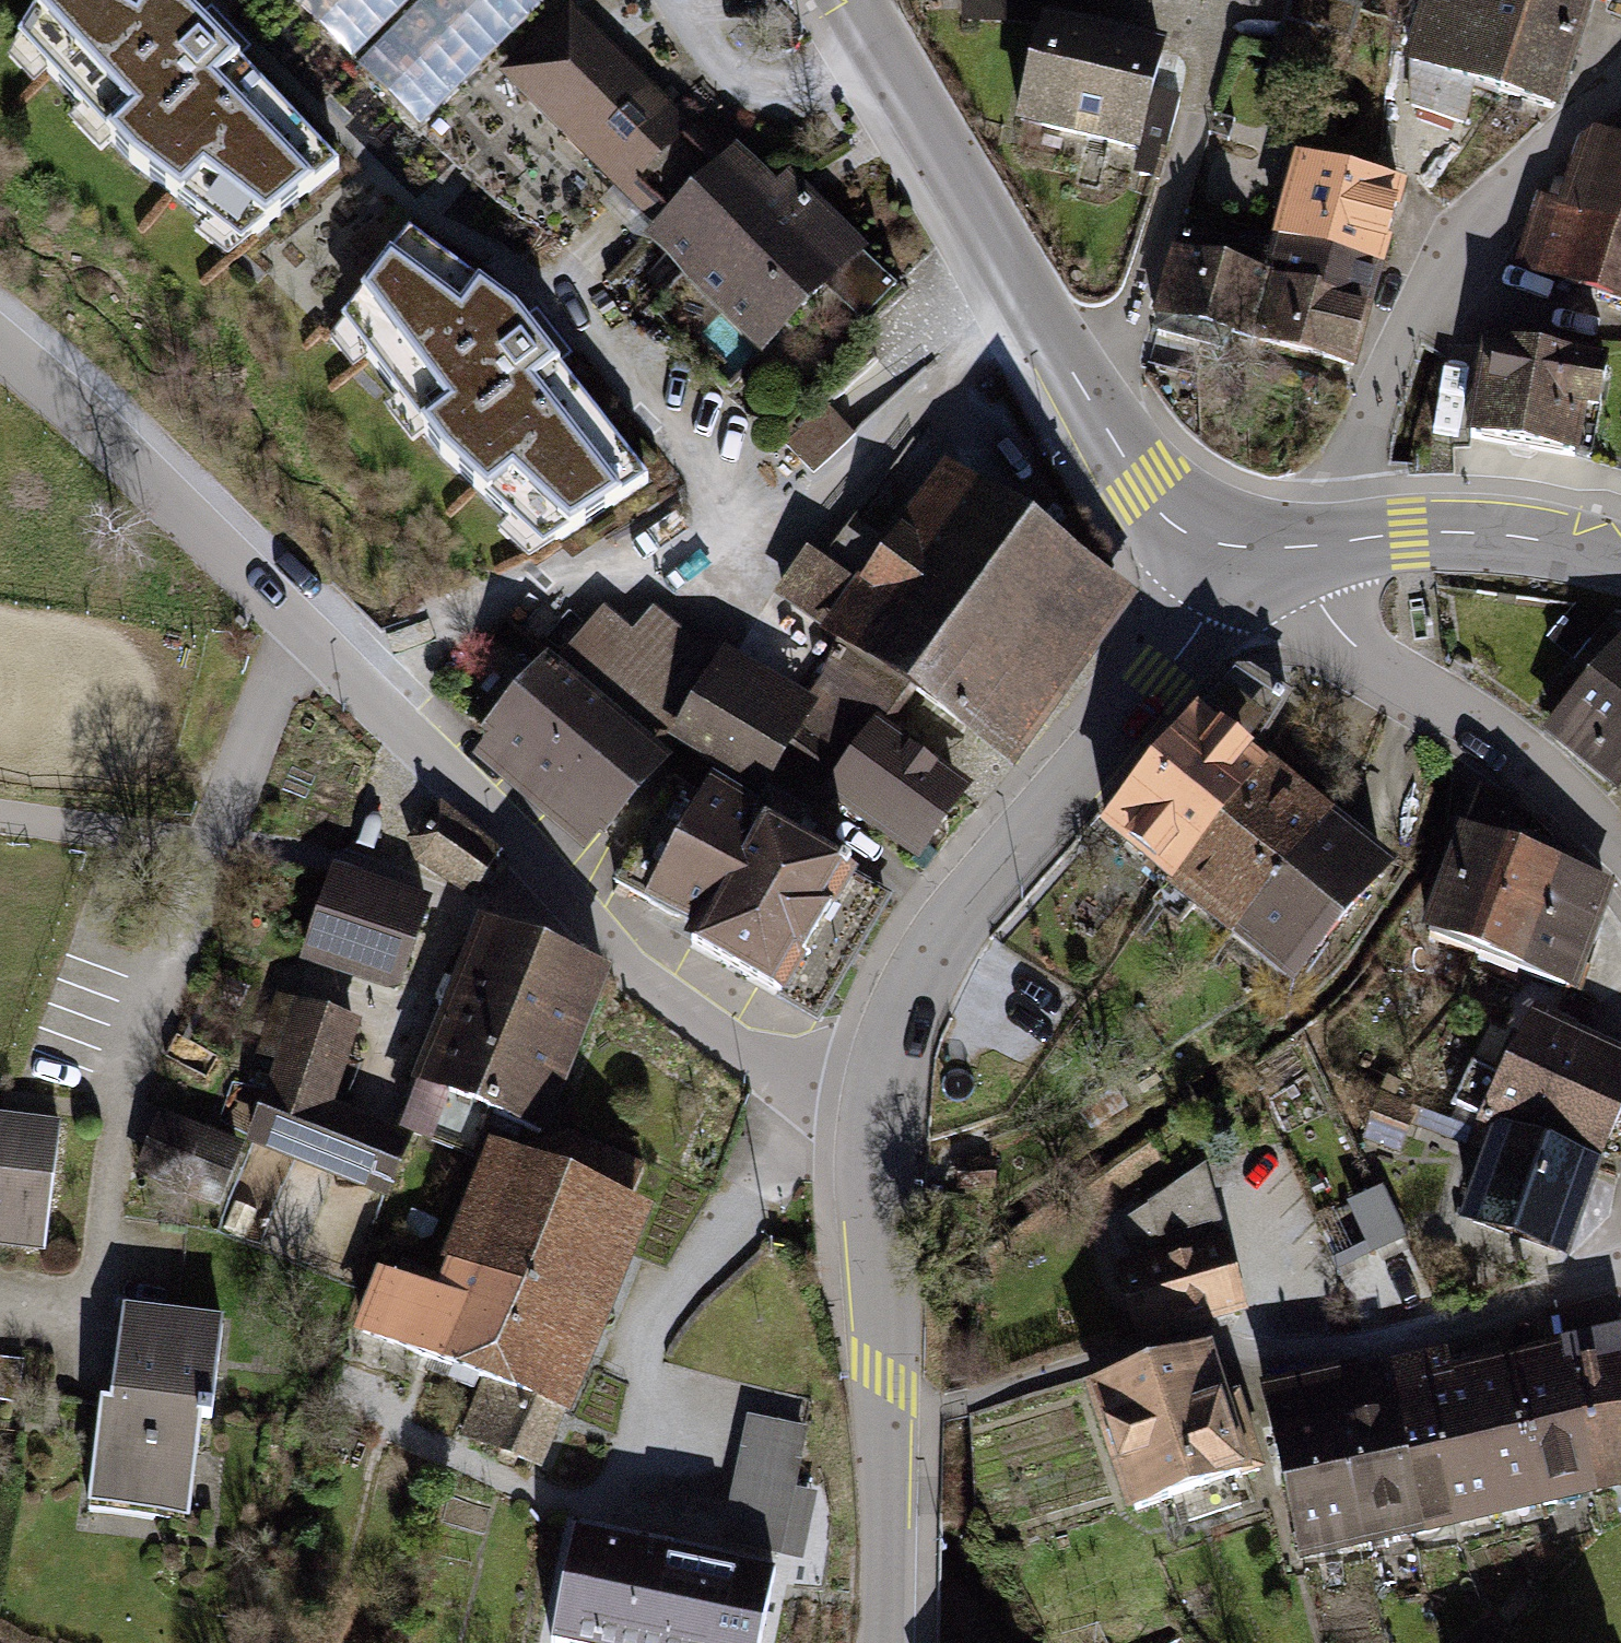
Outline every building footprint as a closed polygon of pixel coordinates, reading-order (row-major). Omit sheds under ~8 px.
[(145,0),(32,0),(0,56),(0,83),(116,193),(226,266),(330,177),(186,26),(145,0)] [(354,62),(418,0),(295,0),(354,62)] [(550,0),(418,0),(354,62),(417,128),(550,0)] [(1407,70),(1501,99),(1532,0),(1429,0),(1407,70)] [(1501,99),(1551,115),(1587,5),(1620,16),(1620,0),(1532,0),(1501,99)] [(1182,32),(1052,6),(1025,138),(1155,164),(1182,32)] [(723,164),(701,143),(571,8),(503,76),(638,209),(658,228),(646,241),(772,360),(865,262),(742,145),(723,164)] [(1515,276),(1620,310),(1620,150),(1581,137),(1557,209),(1539,203),(1515,276)] [(1298,158),(1270,278),(1366,301),(1394,181),(1298,158)] [(515,321),(395,244),(326,343),(437,496),(534,578),(644,506),(515,321)] [(1345,380),(1366,301),(1270,278),(1172,252),(1151,331),(1345,380)] [(1485,350),(1473,445),(1603,461),(1615,366),(1485,350)] [(1111,588),(937,464),(854,581),(799,542),(762,594),(825,638),(893,687),(991,756),(1094,612),(1111,588)] [(623,625),(595,602),(548,652),(654,742),(656,738),(704,655),(639,605),(623,625)] [(807,702),(766,763),(807,795),(812,789),(866,715),(874,721),(893,687),(825,638),(796,695),(807,702)] [(656,738),(750,787),(766,763),(807,702),(796,695),(711,642),(704,655),(656,738)] [(1548,736),(1620,797),(1620,648),(1548,736)] [(474,739),(460,756),(588,850),(664,751),(654,742),(548,652),(540,659),(527,650),(464,727),(474,739)] [(866,715),(812,789),(907,858),(962,784),(874,721),(866,715)] [(1197,732),(1102,844),(1167,899),(1262,787),(1197,732)] [(674,783),(618,882),(712,934),(702,951),(751,979),(822,1019),(888,902),(786,844),(797,823),(773,810),(761,832),(674,783)] [(1262,787),(1167,899),(1232,954),(1327,842),(1262,787)] [(1473,800),(1420,945),(1570,999),(1604,894),(1501,856),(1516,816),(1473,800)] [(499,856),(438,808),(413,839),(421,859),(468,896),(499,856)] [(1327,842),(1232,954),(1297,1009),(1392,897),(1327,842)] [(339,877),(311,960),(395,989),(424,906),(339,877)] [(485,931),(425,1083),(547,1131),(608,980),(485,931)] [(369,1026),(287,998),(241,1133),(395,1185),(412,1136),(340,1111),(369,1026)] [(1597,1162),(1620,1109),(1620,1062),(1532,1023),(1491,1117),(1505,1123),(1597,1162)] [(1426,1107),(1384,1091),(1366,1138),(1407,1154),(1426,1107)] [(248,1149),(162,1118),(139,1183),(225,1214),(248,1149)] [(54,1263),(68,1126),(0,1119),(0,1258),(54,1263)] [(1470,1216),(1564,1252),(1597,1162),(1505,1123),(1470,1216)] [(996,1157),(955,1159),(956,1191),(997,1189),(996,1157)] [(387,1278),(366,1330),(498,1384),(476,1436),(537,1461),(637,1219),(501,1163),(444,1302),(387,1278)] [(1134,1261),(1122,1265),(1141,1335),(1246,1306),(1208,1169),(1126,1227),(1134,1261)] [(1369,1241),(1333,1258),(1343,1278),(1404,1248),(1377,1191),(1350,1203),(1369,1241)] [(105,1402),(96,1507),(193,1516),(203,1401),(218,1402),(226,1315),(128,1306),(119,1403),(105,1402)] [(1271,1386),(1310,1561),(1620,1493),(1620,1335),(1604,1339),(1600,1322),(1557,1332),(1559,1340),(1512,1351),(1457,1363),(1453,1347),(1398,1359),(1402,1381),(1368,1389),(1363,1366),(1271,1386)] [(33,1408),(38,1361),(0,1357),(0,1405),(33,1408)] [(1202,1357),(1093,1393),(1132,1510),(1241,1473),(1202,1357)] [(750,1417),(726,1531),(809,1548),(821,1488),(799,1483),(810,1429),(750,1417)] [(575,1523),(552,1642),(771,1642),(786,1563),(575,1523)]
